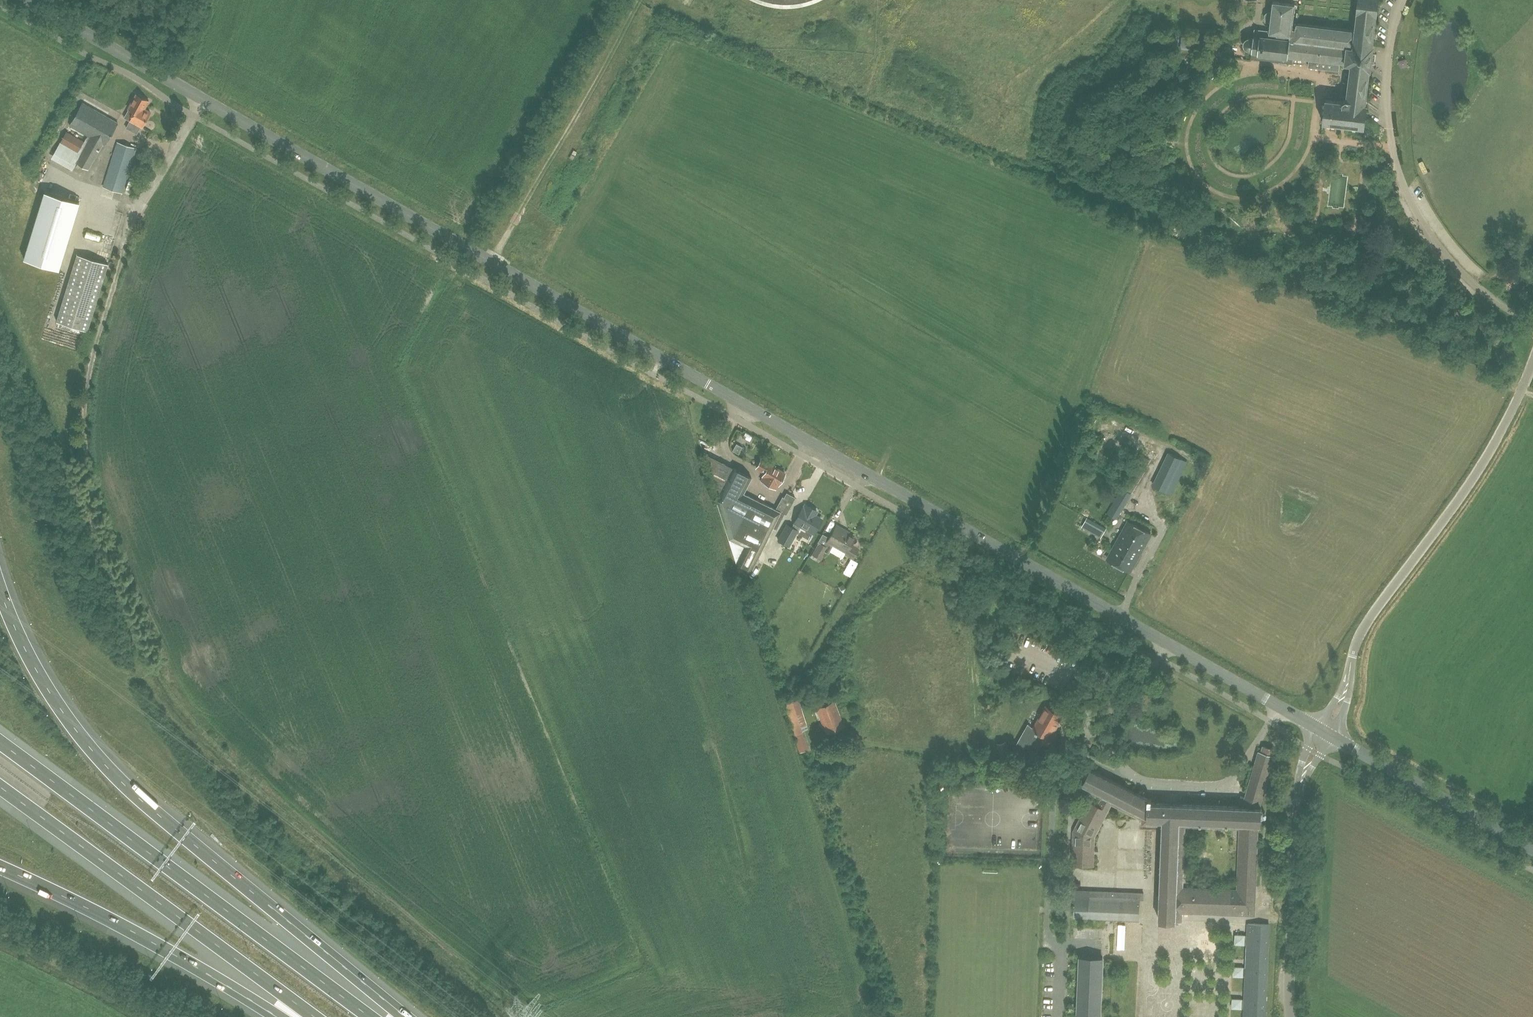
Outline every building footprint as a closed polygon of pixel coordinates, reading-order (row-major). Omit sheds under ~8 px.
[(1251,38),(1248,38),(1246,41),(1245,44),(1246,47),(1249,48),(1251,49),(1250,57),(1278,60),(1278,63),(1287,64),(1287,62),(1291,62),(1292,57),(1309,59),(1308,66),(1339,70),(1340,63),(1345,63),(1350,64),(1346,99),(1343,101),(1326,99),(1323,121),(1337,123),(1351,125),(1365,127),(1367,104),(1365,104),(1369,70),(1370,70),(1371,63),(1373,63),(1374,53),(1372,53),(1373,46),(1372,46),(1376,14),(1377,15),(1379,0),(1358,0),(1357,12),(1358,12),(1355,30),(1296,23),(1296,24),(1292,24),(1295,3),(1273,1),(1271,12),(1268,11),(1265,14),(1265,18),(1267,21),(1270,22),(1269,30),(1254,28),(1253,38),(1251,38)] [(149,101),(137,94),(124,117),(129,120),(125,126),(136,132),(140,126),(143,127),(151,112),(145,109),(149,101)] [(91,137),(77,161),(89,168),(103,143),(105,145),(118,122),(83,102),(70,125),(91,137)] [(66,131),(51,157),(72,169),(81,153),(77,151),(83,140),(66,131)] [(118,142),(104,187),(122,192),(136,147),(118,142)] [(24,258),(55,267),(58,268),(79,201),(45,191),(24,258)] [(108,263),(76,254),(56,320),(88,330),(108,263)] [(738,453),(742,447),(736,443),(732,450),(738,453)] [(1187,461),(1169,452),(1153,485),(1172,495),(1187,461)] [(751,477),(704,453),(718,500),(717,502),(735,560),(750,568),(772,527),(776,529),(784,513),(786,514),(795,497),(786,492),(784,497),(782,496),(776,509),(743,493),(751,477)] [(1121,486),(1132,492),(1147,468),(1145,467),(1150,460),(1141,455),(1137,462),(1136,461),(1121,486)] [(762,480),(761,482),(768,486),(769,485),(775,488),(778,484),(780,480),(783,480),(785,476),(784,473),(785,473),(769,464),(768,463),(761,459),(756,467),(762,470),(763,470),(765,471),(762,475),(763,476),(761,480),(762,480)] [(1110,469),(1112,464),(1105,461),(1102,466),(1110,469)] [(1122,488),(1107,513),(1117,519),(1132,493),(1122,488)] [(1171,520),(1178,505),(1170,502),(1163,516),(1171,520)] [(803,506),(795,521),(795,522),(792,527),(787,524),(778,539),(789,545),(800,525),(814,532),(821,519),(810,512),(811,510),(803,506)] [(1088,519),(1083,527),(1101,537),(1106,528),(1088,519)] [(1129,521),(1108,559),(1130,571),(1151,533),(1129,521)] [(859,548),(851,544),(854,537),(843,531),(844,529),(836,525),(825,545),(828,547),(825,552),(828,553),(834,544),(845,550),(843,553),(853,559),(859,548)] [(1159,554),(1163,542),(1156,539),(1152,552),(1159,554)] [(821,559),(825,552),(828,547),(825,545),(819,541),(810,557),(819,562),(819,561),(820,559),(821,559)] [(858,562),(851,558),(844,570),(852,574),(858,562)] [(800,752),(801,751),(811,749),(804,729),(808,728),(798,696),(783,701),(794,733),(800,752)] [(816,707),(818,712),(825,731),(826,733),(844,726),(834,700),(816,707)] [(1063,715),(1046,705),(1033,728),(1029,725),(1015,749),(1020,752),(1015,760),(1029,768),(1043,742),(1050,746),(1057,733),(1054,732),(1063,715)] [(1007,741),(997,743),(1001,757),(1010,755),(1007,741)] [(1091,769),(1081,788),(1101,798),(1098,805),(1089,801),(1073,831),(1072,864),(1094,865),(1095,836),(1112,803),(1142,819),(1142,824),(1163,825),(1159,919),(1182,920),(1182,912),(1255,915),(1259,824),(1261,824),(1262,807),(1260,807),(1275,756),(1272,755),(1274,749),(1263,746),(1261,752),(1259,751),(1242,806),(1151,802),(1152,798),(1150,797),(1148,798),(1091,769)] [(1076,890),(1075,894),(1074,916),(1139,919),(1140,899),(1144,899),(1144,893),(1076,890)] [(1249,923),(1244,1016),(1265,1016),(1269,924),(1249,923)] [(1103,969),(1103,957),(1081,956),(1078,1016),(1101,1016),(1103,969)]
